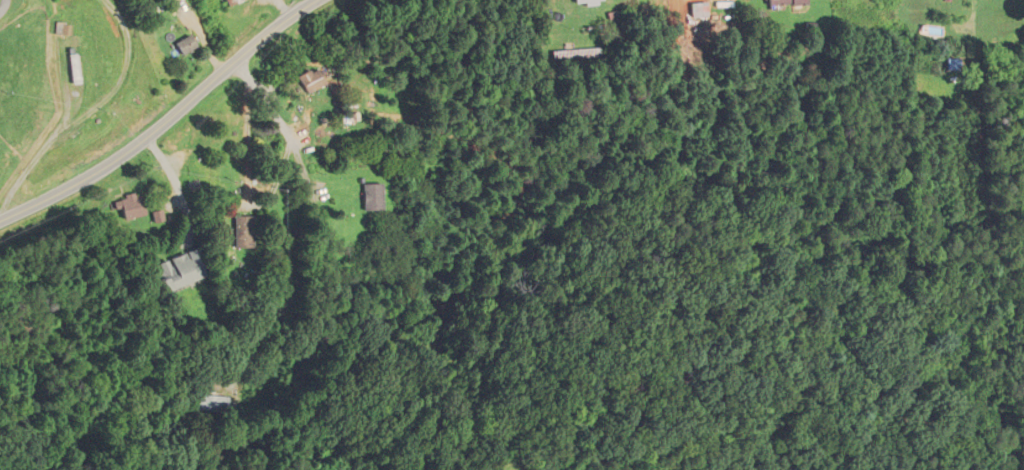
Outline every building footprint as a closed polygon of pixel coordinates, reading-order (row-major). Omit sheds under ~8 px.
[(706,4),(691,4),(691,18),(706,18),(706,4)] [(195,48),(187,36),(175,45),(183,56),(195,48)] [(72,49),(72,84),(81,84),(81,49),(72,49)] [(324,87),(316,69),(297,77),(305,95),(324,87)] [(363,211),(381,211),(381,185),(363,185),(363,211)] [(144,216),(142,193),(119,196),(122,219),(144,216)] [(255,247),(255,216),(239,216),(239,247),(255,247)] [(211,275),(202,248),(150,265),(160,293),(211,275)] [(199,409),(222,412),(224,396),(200,393),(199,409)]
